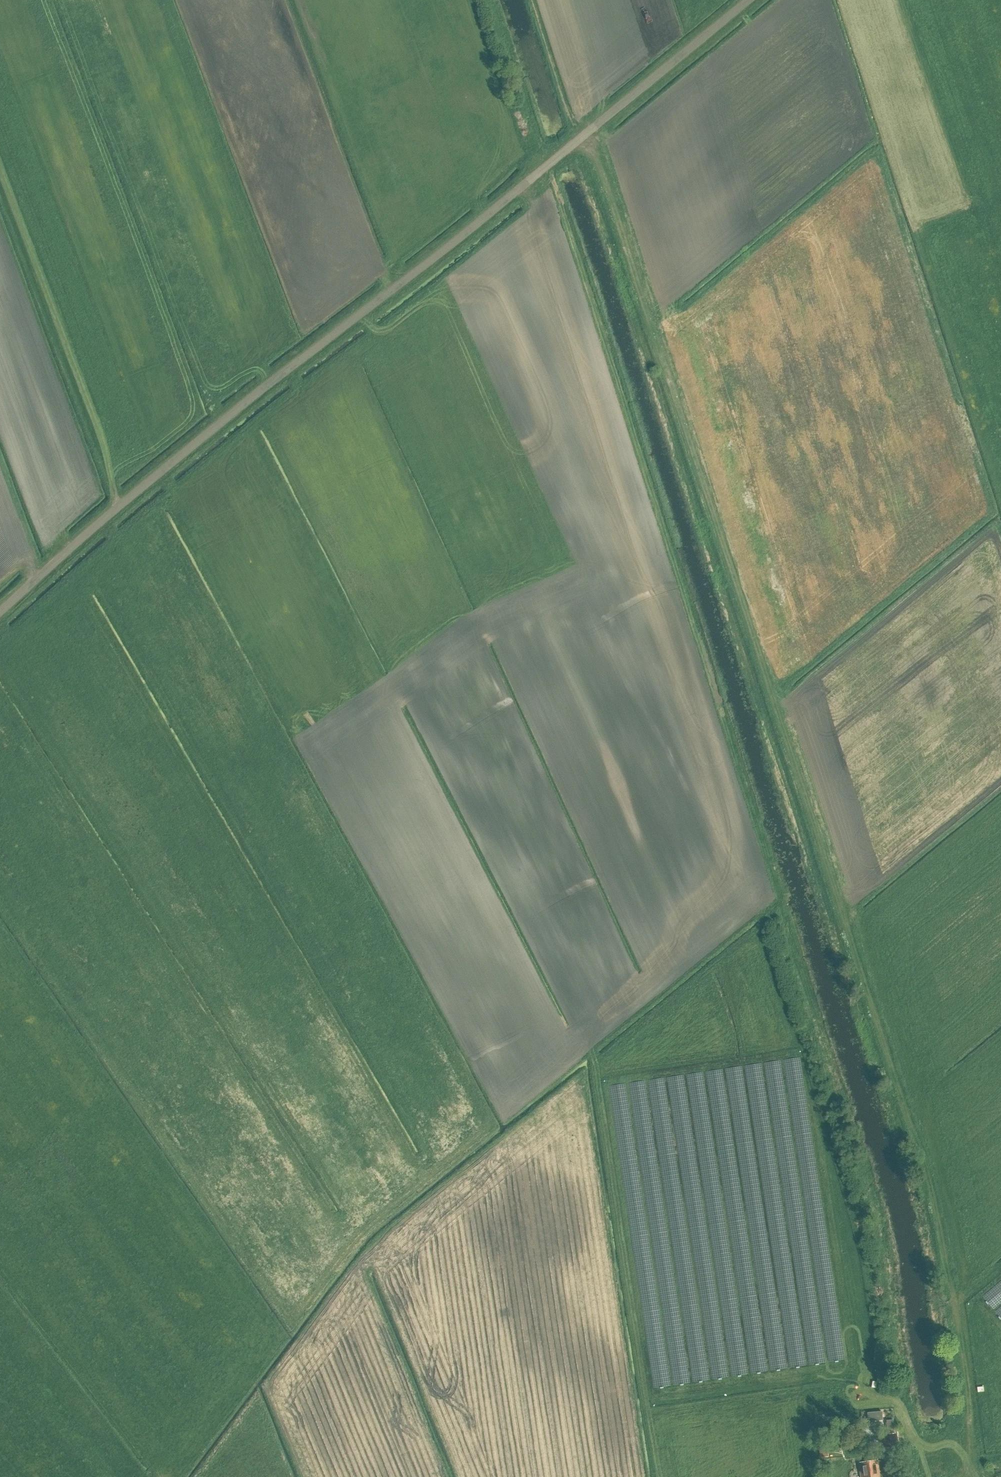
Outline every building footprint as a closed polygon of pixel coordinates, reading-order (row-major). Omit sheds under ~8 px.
[(882,1412),(868,1413),(869,1421),(883,1420),(882,1412)] [(861,1476),(879,1476),(877,1462),(859,1465),(861,1476)]
